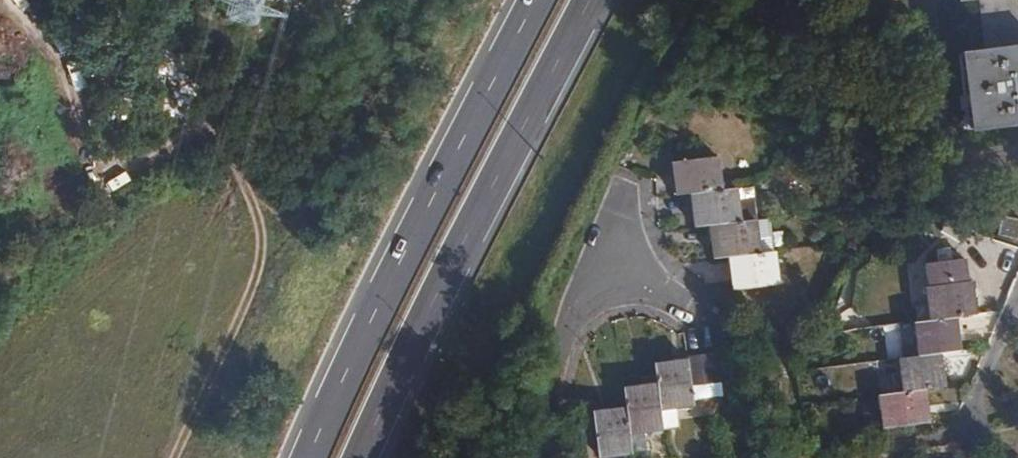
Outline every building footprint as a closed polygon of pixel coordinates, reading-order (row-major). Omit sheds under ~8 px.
[(979,46),(1017,41),(1013,0),(973,0),(979,46)] [(959,49),(970,126),(1017,120),(1017,40),(1017,41),(979,46),(959,49)] [(721,155),(679,159),(682,191),(698,190),(724,187),(721,155)] [(724,187),(698,190),(701,224),(717,222),(745,219),(742,186),(724,187)] [(745,219),(717,222),(720,257),(735,255),(764,252),(760,218),(745,219)] [(997,236),(1017,242),(1017,223),(1002,218),(997,236)] [(764,252),(735,255),(738,286),(784,282),(781,249),(764,252)] [(926,292),(929,323),(956,320),(974,318),(970,288),(967,284),(965,265),(926,269),(928,290),(926,292)] [(914,325),(918,359),(940,356),(959,354),(956,320),(929,323),(914,325)] [(693,360),(696,383),(742,377),(738,348),(692,354),(693,360)] [(899,361),(903,395),(924,393),(944,391),(940,356),(918,359),(899,361)] [(661,383),(664,407),(699,402),(696,383),(693,360),(658,365),(661,383)] [(628,387),(630,407),(633,431),(667,427),(664,407),(661,383),(628,387)] [(903,395),(880,397),(884,430),(928,425),(924,393),(903,395)] [(630,407),(598,410),(603,454),(635,451),(633,431),(630,407)]
